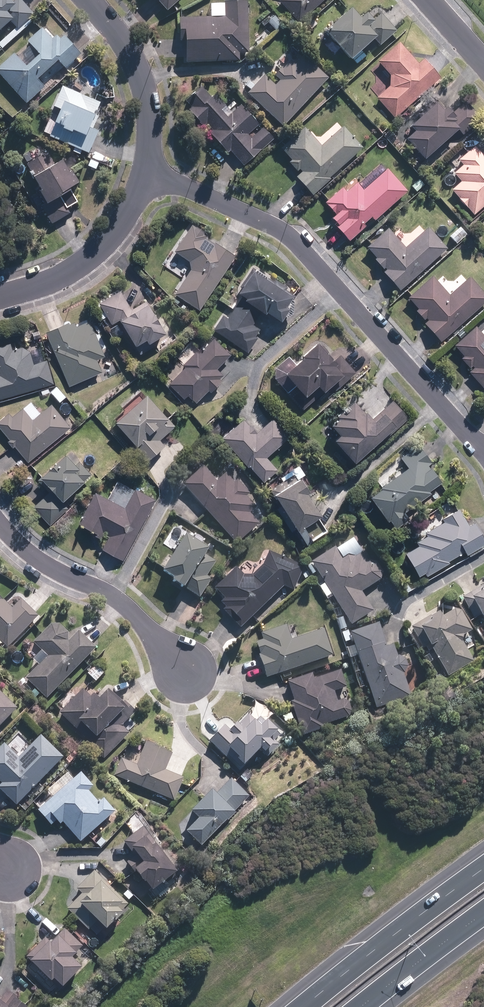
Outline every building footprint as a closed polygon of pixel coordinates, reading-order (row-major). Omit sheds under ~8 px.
[(0,0),(0,31),(10,22),(16,29),(34,14),(22,0),(14,0),(12,2),(10,0),(2,0),(1,1),(0,0)] [(167,12),(180,0),(157,0),(167,12)] [(324,0),(280,0),(279,1),(299,23),(324,0)] [(247,53),(246,1),(224,1),(224,3),(210,3),(210,17),(183,18),(183,22),(179,22),(179,41),(184,41),(184,50),(181,51),(181,57),(185,56),(185,63),(239,61),(239,53),(247,53)] [(358,17),(348,6),(322,31),(349,59),(372,38),(380,46),(396,31),(380,13),(372,21),(363,12),(358,17)] [(282,23),(273,15),(266,22),(276,31),(282,23)] [(45,88),(38,80),(58,62),(65,70),(81,57),(61,34),(53,41),(42,28),(26,42),(37,55),(25,65),(14,52),(0,64),(0,75),(26,105),(45,88)] [(394,118),(438,76),(423,58),(417,63),(398,42),(377,60),(389,75),(388,85),(375,98),(394,118)] [(262,74),(246,93),(282,127),(326,77),(290,45),(273,64),(279,69),(274,75),(278,79),(273,84),(262,74)] [(63,87),(54,108),(59,110),(47,136),(87,153),(96,131),(92,130),(98,116),(95,115),(101,103),(63,87)] [(209,98),(199,87),(184,99),(189,104),(185,108),(203,127),(205,125),(210,130),(208,133),(226,153),(229,150),(242,165),(273,137),(262,126),(260,128),(239,105),(230,112),(219,99),(214,104),(209,98)] [(421,160),(456,129),(462,135),(480,119),(464,100),(450,113),(444,107),(440,110),(433,103),(407,126),(411,130),(402,139),(421,160)] [(329,177),(361,146),(341,125),(321,145),(302,126),(279,148),(289,159),(287,161),(297,171),(299,169),(301,171),(295,177),(312,195),(330,178),(329,177)] [(483,204),(483,156),(473,144),(456,160),(461,165),(452,173),(459,181),(449,190),(473,215),(483,204)] [(38,147),(23,156),(28,163),(26,165),(33,177),(32,178),(40,189),(37,191),(46,205),(78,184),(62,160),(55,164),(47,151),(42,154),(38,147)] [(406,191),(385,168),(363,188),(357,182),(346,192),(341,187),(324,203),(334,215),(331,218),(337,224),(335,226),(349,241),(366,226),(363,223),(370,217),(374,221),(406,191)] [(62,201),(43,212),(51,225),(70,213),(62,201)] [(190,223),(172,251),(189,262),(190,271),(173,295),(198,311),(234,256),(205,237),(208,234),(190,223)] [(467,234),(459,226),(449,236),(456,244),(467,234)] [(400,290),(446,248),(426,227),(404,247),(386,227),(365,246),(375,258),(373,259),(382,269),(384,267),(386,270),(383,272),(400,290)] [(188,266),(175,258),(169,268),(182,276),(188,266)] [(278,324),(289,309),(284,306),(290,296),(250,269),(234,292),(242,298),(227,319),(222,315),(211,331),(245,355),(257,337),(254,335),(259,327),(255,324),(262,314),(278,324)] [(483,302),(483,294),(467,276),(448,294),(430,275),(407,297),(417,308),(414,310),(424,321),(422,323),(441,343),(483,302)] [(164,334),(146,302),(132,310),(120,289),(96,303),(110,326),(118,321),(133,347),(144,341),(146,344),(164,334)] [(104,357),(90,320),(74,326),(72,322),(45,333),(67,388),(103,374),(97,360),(104,357)] [(474,326),(453,346),(463,356),(460,359),(468,368),(465,371),(483,391),(483,336),(474,326)] [(183,367),(168,383),(183,399),(186,396),(195,404),(207,391),(208,392),(221,379),(219,377),(222,374),(216,368),(229,355),(213,339),(198,354),(195,350),(180,365),(183,367)] [(0,345),(0,399),(54,384),(47,360),(33,364),(28,346),(12,350),(10,342),(0,345)] [(332,360),(314,342),(293,363),(286,356),(274,367),(273,379),(291,397),(298,391),(304,397),(315,386),(322,392),(329,385),(335,391),(355,371),(338,354),(332,360)] [(145,463),(164,445),(159,440),(174,426),(144,394),(113,423),(132,444),(129,446),(145,463)] [(337,435),(331,440),(352,463),(387,431),(390,434),(407,418),(391,400),(369,419),(352,400),(344,407),(347,410),(343,414),(340,411),(333,417),(335,420),(328,425),(337,435)] [(9,412),(0,419),(0,431),(7,439),(5,441),(12,449),(14,447),(27,463),(70,427),(50,404),(39,413),(30,403),(13,417),(9,412)] [(236,425),(221,438),(247,467),(248,466),(263,483),(277,470),(266,458),(288,437),(272,419),(256,433),(246,433),(236,425)] [(406,467),(369,497),(387,522),(388,521),(395,529),(408,518),(404,514),(430,493),(428,491),(440,481),(427,465),(431,462),(416,444),(398,458),(406,467)] [(91,476),(78,461),(74,465),(65,455),(38,478),(50,492),(33,507),(49,526),(70,508),(63,501),(91,476)] [(249,494),(235,478),(232,481),(224,472),(215,480),(202,466),(182,484),(236,545),(261,524),(250,512),(256,506),(247,496),(249,494)] [(305,494),(307,493),(294,471),(268,488),(305,546),(311,541),(301,526),(318,516),(305,494)] [(93,492),(77,523),(95,532),(93,537),(101,541),(104,536),(108,537),(101,550),(121,561),(154,498),(117,480),(107,499),(93,492)] [(483,544),(483,536),(475,522),(469,526),(457,506),(439,517),(442,521),(414,538),(418,545),(404,554),(417,577),(423,574),(425,577),(463,553),(465,556),(483,544)] [(182,535),(159,572),(171,579),(169,582),(198,600),(211,579),(206,576),(215,562),(203,555),(206,549),(182,535)] [(334,545),(309,562),(351,625),(373,610),(360,591),(385,574),(360,540),(350,539),(336,548),(334,545)] [(235,568),(214,587),(225,599),(221,602),(225,607),(222,610),(239,629),(285,588),(292,590),(302,569),(299,564),(268,551),(263,565),(251,576),(242,575),(235,568)] [(471,605),(483,625),(483,579),(460,595),(468,608),(471,605)] [(20,599),(11,608),(0,597),(0,641),(7,647),(37,615),(20,599)] [(416,636),(421,633),(447,676),(473,660),(460,638),(473,630),(458,606),(441,616),(438,611),(411,628),(416,636)] [(398,655),(395,655),(390,641),(384,643),(377,621),(348,631),(375,709),(410,697),(402,673),(402,672),(403,672),(404,672),(404,671),(405,670),(405,669),(406,668),(406,667),(406,666),(406,665),(406,664),(406,663),(406,662),(405,661),(405,660),(404,659),(404,658),(403,658),(402,657),(401,656),(400,656),(399,656),(398,655)] [(60,623),(50,623),(32,642),(41,650),(32,659),(37,664),(24,678),(46,699),(95,647),(76,629),(71,634),(60,623)] [(257,655),(265,677),(333,656),(324,627),(291,637),(287,625),(259,634),(260,640),(255,641),(259,655),(257,655)] [(292,700),(288,701),(300,736),(322,728),(321,725),(350,715),(345,699),(335,702),(332,691),(346,687),(340,669),(312,678),(311,674),(286,682),(292,700)] [(58,712),(75,730),(80,726),(93,740),(89,744),(103,759),(130,732),(122,724),(134,712),(120,698),(118,701),(106,689),(97,698),(93,694),(91,696),(83,688),(58,712)] [(17,709),(0,691),(0,725),(17,709)] [(275,740),(279,736),(263,720),(258,726),(246,714),(234,726),(227,719),(206,741),(227,760),(230,757),(242,769),(257,753),(263,758),(278,743),(275,740)] [(0,745),(0,782),(1,782),(0,783),(0,790),(15,805),(61,757),(39,736),(18,757),(3,742),(0,745)] [(171,752),(144,741),(135,763),(121,757),(113,775),(174,800),(183,777),(164,770),(171,752)] [(37,807),(52,824),(56,820),(60,825),(62,823),(79,843),(115,810),(102,796),(98,800),(89,790),(94,786),(74,764),(44,791),(50,796),(37,807)] [(209,790),(189,811),(196,818),(183,831),(199,846),(248,795),(237,784),(234,787),(227,780),(213,794),(209,790)] [(149,892),(178,869),(143,825),(122,842),(130,852),(132,851),(141,862),(131,870),(149,892)] [(103,874),(100,877),(93,870),(75,888),(80,893),(65,909),(88,931),(97,922),(104,929),(113,920),(114,921),(121,913),(119,911),(127,904),(108,885),(111,882),(103,874)] [(44,936),(44,937),(26,955),(30,958),(27,961),(49,982),(52,980),(60,988),(80,967),(70,957),(82,945),(63,927),(49,941),(44,936)] [(15,1000),(17,997),(7,989),(0,996),(0,1006),(24,1006),(15,1000)]
